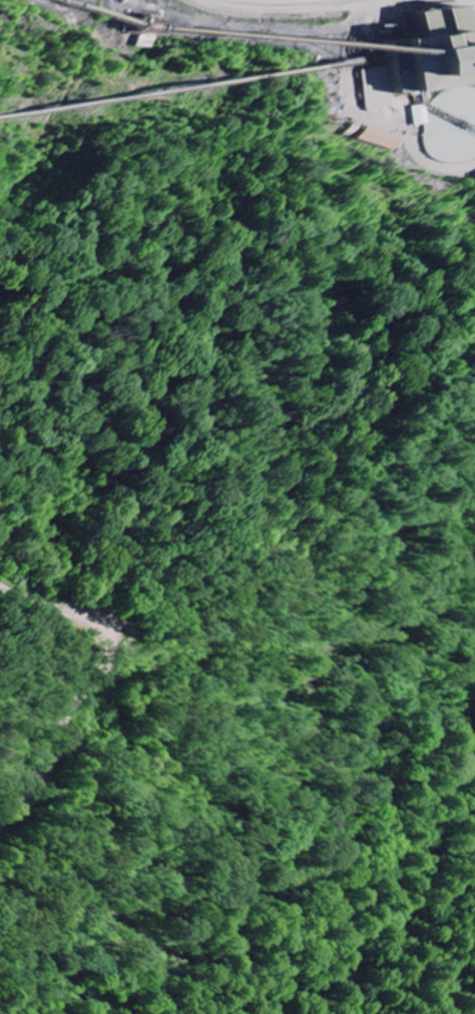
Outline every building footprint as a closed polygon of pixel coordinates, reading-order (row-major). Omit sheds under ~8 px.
[(455,84),(451,40),(458,39),(455,5),(426,8),(430,43),(398,46),(398,51),(379,53),(381,69),(361,71),(365,110),(391,107),(389,91),(455,84)] [(468,88),(467,89),(461,87),(445,92),(435,98),(433,105),(441,107),(445,114),(438,118),(434,117),(427,122),(423,108),(418,106),(409,108),(414,128),(423,125),(427,141),(438,158),(451,161),(457,159),(474,163),(474,162),(474,90),(468,88)]
